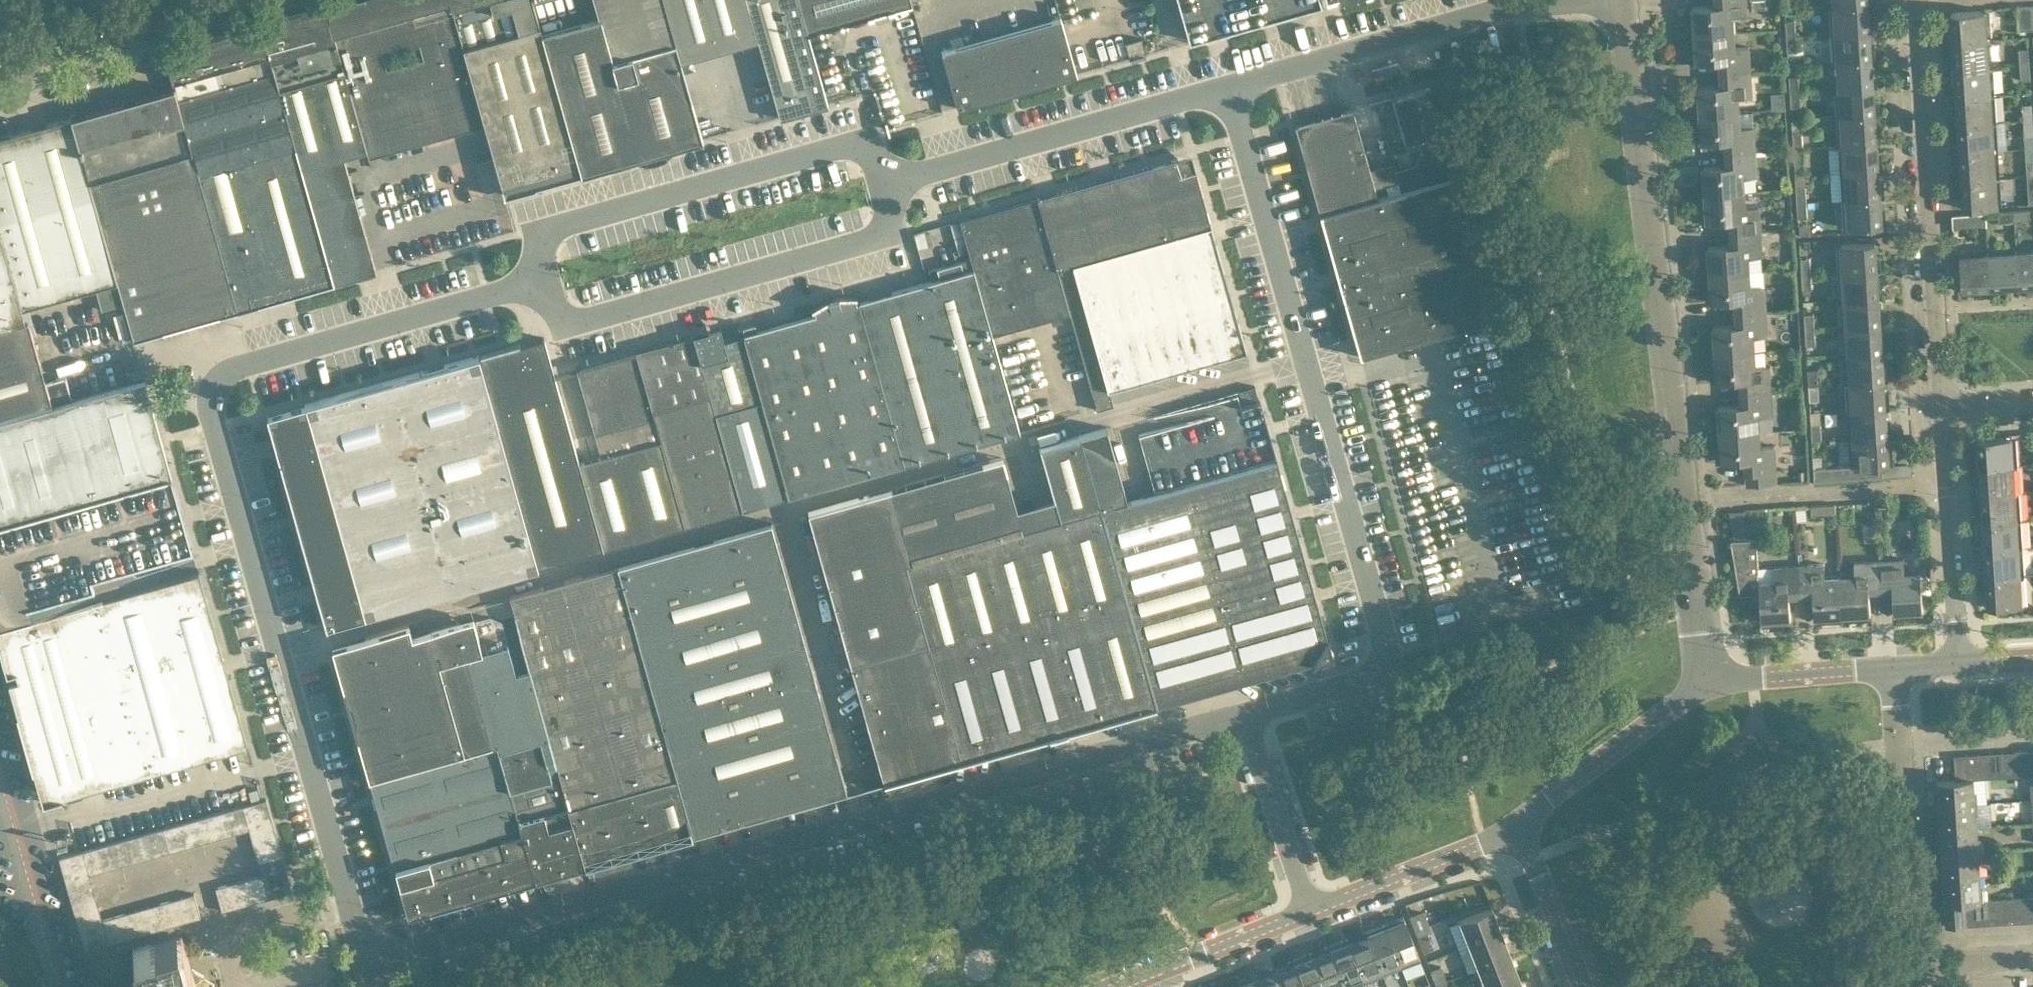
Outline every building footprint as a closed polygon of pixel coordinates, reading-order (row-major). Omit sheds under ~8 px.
[(326,2),(363,131),(368,150),(370,156),(484,124),(451,0),(335,0),(326,2)] [(581,172),(542,32),(533,0),(451,0),(484,124),(504,194),(506,193),(505,190),(522,186),(523,189),(581,172)] [(612,59),(676,42),(664,0),(595,0),(600,16),(612,59)] [(676,42),(681,60),(758,39),(748,0),(664,0),(676,42)] [(758,39),(780,117),(798,112),(815,108),(828,104),(808,32),(807,32),(802,13),(798,0),(748,0),(758,39)] [(802,13),(807,32),(808,32),(911,3),(910,0),(798,0),(802,13)] [(1189,37),(1319,0),(1179,0),(1189,37)] [(1695,33),(1735,31),(1734,15),(1747,14),(1746,0),(1716,0),(1717,3),(1693,5),(1695,33)] [(1834,3),(1836,31),(1870,29),(1869,1),(1834,3)] [(261,23),(275,72),(297,150),(363,131),(326,2),(324,3),(324,5),(261,23)] [(2029,4),(2016,5),(2018,29),(2030,28),(2029,4)] [(1951,11),(1953,39),(1988,37),(1986,9),(1951,11)] [(986,97),(987,99),(988,99),(987,96),(991,95),(992,98),(994,97),(993,95),(1042,81),(1042,83),(1044,83),(1043,81),(1047,79),(1048,82),(1049,81),(1049,79),(1053,78),(1053,80),(1055,80),(1054,77),(1058,76),(1059,79),(1061,78),(1060,76),(1068,73),(1069,76),(1078,73),(1061,15),(942,49),(958,107),(967,105),(966,102),(975,100),(975,102),(977,102),(976,99),(980,98),(981,101),(982,100),(982,98),(986,97)] [(600,16),(542,32),(581,172),(581,174),(605,167),(633,159),(636,160),(638,160),(641,160),(643,161),(645,161),(647,160),(651,160),(655,159),(659,158),(663,156),(667,154),(670,152),(673,150),(676,147),(703,139),(681,60),(676,42),(612,59),(600,16)] [(1795,19),(1786,19),(1787,35),(1796,34),(1795,19)] [(275,72),(261,23),(261,21),(248,24),(249,30),(234,34),(233,30),(171,48),(170,46),(164,48),(174,84),(179,100),(275,72)] [(1832,59),(1838,59),(1872,57),(1870,29),(1836,31),(1830,31),(1832,59)] [(1720,60),(1721,72),(1751,70),(1749,45),(1735,46),(1735,31),(1695,33),(1697,62),(1720,60)] [(1796,34),(1787,35),(1788,51),(1797,50),(1796,34)] [(1126,41),(1130,58),(1147,54),(1142,37),(1126,41)] [(1953,39),(1955,67),(1990,65),(1988,37),(1953,39)] [(2019,47),(2020,63),(2030,62),(2029,46),(2019,47)] [(1838,59),(1839,87),(1874,84),(1872,57),(1838,59)] [(2030,62),(2020,63),(2021,78),(2031,77),(2030,62)] [(1955,67),(1957,95),(1991,93),(1990,65),(1955,67)] [(1698,85),(1700,113),(1740,111),(1739,95),(1752,94),(1751,70),(1721,72),(1722,84),(1698,85)] [(335,283),(297,150),(275,72),(179,100),(193,152),(238,310),(335,283)] [(1799,74),(1789,75),(1790,90),(1800,90),(1799,74)] [(90,181),(193,152),(179,100),(174,84),(135,95),(134,93),(123,96),(123,99),(71,113),(71,116),(72,116),(90,181)] [(1839,87),(1841,115),(1876,112),(1874,84),(1839,87)] [(1404,142),(1420,137),(1442,131),(1429,86),(1391,97),(1392,99),(1397,97),(1409,139),(1404,141),(1404,142)] [(1800,90),(1790,90),(1791,106),(1801,105),(1800,90)] [(1957,95),(1959,123),(1993,120),(1991,93),(1957,95)] [(2024,103),(2024,118),(2032,118),(2032,107),(2032,103),(2024,103)] [(1298,124),(1295,125),(1320,213),(1378,197),(1375,188),(1387,185),(1382,166),(1370,170),(1352,108),(1298,124)] [(1740,111),(1700,113),(1702,141),(1725,140),(1726,151),(1755,149),(1754,125),(1741,126),(1740,111)] [(1841,115),(1843,142),(1878,140),(1876,112),(1841,115)] [(54,404),(73,398),(67,375),(47,381),(30,318),(29,318),(25,306),(118,280),(90,181),(72,116),(71,116),(0,136),(0,419),(54,404)] [(2024,118),(2025,135),(2032,134),(2032,118),(2024,118)] [(1959,123),(1961,151),(1995,148),(1993,120),(1959,123)] [(2005,120),(1993,120),(1995,148),(2007,147),(2005,120)] [(1802,130),(1793,130),(1794,146),(1803,146),(1802,130)] [(363,131),(297,150),(335,283),(378,271),(345,156),(368,150),(363,131)] [(1395,169),(1401,190),(1455,175),(1442,131),(1420,137),(1425,152),(1416,167),(1397,172),(1396,169),(1395,169)] [(1843,142),(1845,170),(1879,168),(1878,140),(1843,142)] [(1803,146),(1794,146),(1795,162),(1804,161),(1803,146)] [(1961,151),(1962,178),(1997,176),(1995,148),(1961,151)] [(1703,164),(1705,193),(1745,190),(1744,175),(1757,174),(1755,149),(1726,151),(1727,163),(1703,164)] [(238,310),(193,152),(90,181),(118,280),(135,340),(238,310)] [(1180,157),(1037,197),(1057,268),(1211,224),(1195,166),(1180,157)] [(1845,170),(1847,198),(1881,196),(1879,168),(1845,170)] [(1378,197),(1320,213),(1361,355),(1495,317),(1455,175),(1401,190),(1378,197)] [(1997,176),(1998,190),(2014,189),(2013,175),(1997,176)] [(1997,176),(1962,178),(1964,207),(1999,205),(1998,190),(1997,176)] [(1806,185),(1796,186),(1797,201),(1807,201),(1806,185)] [(1730,219),(1731,231),(1761,229),(1759,205),(1746,205),(1745,190),(1705,193),(1707,221),(1730,219)] [(1881,196),(1847,198),(1848,226),(1883,224),(1881,196)] [(960,219),(971,257),(992,335),(1069,313),(1057,268),(1037,197),(960,219)] [(1807,201),(1797,201),(1798,217),(1808,216),(1807,201)] [(2030,209),(2015,210),(2015,219),(2030,218),(2030,209)] [(2015,210),(1999,211),(2000,220),(2015,219),(2015,210)] [(1953,214),(1954,226),(1987,223),(1986,211),(1953,214)] [(1211,224),(1057,268),(1069,313),(1096,409),(1112,404),(1108,389),(1246,350),(1211,224)] [(1708,244),(1710,273),(1750,270),(1749,255),(1762,254),(1761,229),(1731,231),(1732,243),(1708,244)] [(1842,242),(1843,270),(1878,268),(1876,240),(1842,242)] [(2017,249),(2019,284),(2032,283),(2032,248),(2017,249)] [(2017,249),(1989,251),(1991,285),(2019,284),(2017,249)] [(1991,285),(1989,251),(1961,253),(1963,287),(1991,285)] [(743,332),(743,335),(789,496),(1019,431),(992,335),(971,257),(929,269),(932,279),(855,300),(854,296),(836,298),(837,301),(831,303),(830,300),(814,307),(815,312),(743,332)] [(1810,257),(1801,258),(1802,273),(1811,273),(1810,257)] [(1843,270),(1845,298),(1880,296),(1878,268),(1843,270)] [(1735,300),(1736,311),(1766,309),(1763,269),(1750,270),(1710,273),(1712,301),(1735,300)] [(1811,273),(1802,273),(1803,289),(1812,288),(1811,273)] [(1845,298),(1847,326),(1881,324),(1880,296),(1845,298)] [(1713,324),(1715,353),(1755,350),(1754,335),(1767,334),(1766,309),(1736,311),(1737,323),(1713,324)] [(1814,313),(1804,313),(1805,329),(1815,328),(1814,313)] [(1847,326),(1849,354),(1883,352),(1881,324),(1847,326)] [(693,333),(693,334),(743,509),(789,496),(743,335),(725,340),(721,326),(693,333)] [(1815,328),(1805,329),(1806,344),(1816,344),(1815,328)] [(636,350),(637,352),(686,525),(743,509),(693,334),(636,350)] [(545,336),(480,355),(539,566),(605,548),(580,458),(545,336)] [(1740,379),(1741,391),(1771,390),(1769,365),(1756,366),(1755,350),(1715,353),(1717,381),(1740,379)] [(601,452),(580,458),(605,548),(686,525),(637,352),(616,358),(614,362),(605,364),(602,362),(581,368),(581,366),(577,367),(601,452)] [(1849,354),(1851,382),(1885,380),(1883,352),(1849,354)] [(327,611),(323,612),(324,614),(340,609),(343,622),(539,566),(480,355),(306,404),(306,405),(298,407),(298,406),(268,415),(272,429),(275,428),(327,611)] [(1817,368),(1808,369),(1809,384),(1818,384),(1817,368)] [(0,419),(0,523),(172,474),(156,416),(145,378),(73,398),(54,404),(0,419)] [(1851,382),(1852,410),(1887,407),(1885,380),(1851,382)] [(1818,384),(1809,384),(1810,400),(1819,399),(1818,384)] [(1255,385),(1239,389),(1243,402),(1259,397),(1255,385)] [(1742,403),(1718,405),(1720,433),(1760,431),(1773,430),(1772,414),(1771,390),(1741,391),(1742,403)] [(1852,410),(1854,438),(1888,435),(1887,407),(1852,410)] [(1821,423),(1811,424),(1812,439),(1822,439),(1821,423)] [(1107,427),(1080,434),(1156,704),(1198,692),(1212,688),(1308,661),(1315,659),(1313,651),(1320,640),(1327,638),(1326,632),(1319,606),(1314,591),(1277,457),(1155,491),(1127,499),(1107,427)] [(1760,431),(1720,433),(1722,461),(1745,460),(1746,484),(1777,483),(1774,445),(1761,446),(1760,431)] [(868,494),(867,494),(942,764),(1156,704),(1080,434),(1039,446),(1060,518),(888,566),(868,494)] [(1888,435),(1854,438),(1856,465),(1814,467),(1815,480),(1883,476),(1882,464),(1890,463),(1888,435)] [(1978,437),(1980,466),(2015,463),(2013,435),(1978,437)] [(1980,466),(1982,493),(2016,491),(2015,463),(1980,466)] [(0,523),(0,597),(12,621),(0,625),(0,627),(123,591),(116,569),(191,548),(185,525),(181,512),(180,507),(172,480),(174,480),(172,474),(0,523)] [(1982,493),(1984,521),(2018,519),(2016,491),(1982,493)] [(942,764),(867,494),(808,511),(884,780),(942,764)] [(1817,504),(1812,504),(1812,514),(1817,514),(1836,513),(1836,503),(1817,504)] [(1744,510),(1730,511),(1735,539),(1747,538),(1744,510)] [(1984,521),(1985,549),(2020,547),(2018,519),(1984,521)] [(771,521),(618,564),(694,834),(846,791),(771,521)] [(1735,539),(1733,539),(1741,594),(1761,592),(1762,620),(1791,618),(1790,595),(1802,594),(1800,564),(1759,567),(1757,537),(1747,538),(1735,539)] [(1985,549),(1987,577),(2022,574),(2020,547),(1985,549)] [(1904,558),(1880,559),(1882,589),(1894,588),(1895,611),(1923,609),(1921,570),(1905,571),(1904,558)] [(1856,574),(1840,575),(1843,615),(1871,613),(1870,590),(1882,589),(1880,559),(1855,561),(1856,574)] [(1824,563),(1800,564),(1802,594),(1813,593),(1815,616),(1843,615),(1840,575),(1825,576),(1824,563)] [(510,595),(530,665),(547,731),(556,762),(586,865),(694,834),(618,564),(510,595)] [(0,627),(0,645),(33,762),(44,801),(181,762),(248,743),(228,673),(224,659),(199,570),(197,570),(123,591),(0,627)] [(2022,574),(1987,577),(1989,605),(2024,603),(2022,574)] [(343,622),(340,609),(324,614),(327,626),(343,622)] [(365,635),(332,645),(336,658),(366,762),(370,777),(495,742),(496,745),(547,731),(530,665),(516,669),(503,621),(490,616),(475,620),(460,624),(460,623),(457,621),(431,628),(430,631),(430,633),(413,637),(413,634),(409,623),(365,635)] [(547,731),(496,745),(501,762),(535,879),(586,865),(556,762),(547,731)] [(370,777),(383,822),(446,804),(472,897),(535,879),(501,762),(496,745),(495,742),(370,777)] [(2027,749),(2015,750),(2016,775),(2028,774),(2027,749)] [(2015,750),(2003,751),(2004,776),(2016,775),(2015,750)] [(2003,751),(1991,752),(1992,777),(2004,776),(2003,751)] [(1991,752),(1979,753),(1980,777),(1992,777),(1991,752)] [(1955,754),(1956,779),(1968,778),(1967,753),(1955,754)] [(1979,753),(1967,753),(1968,778),(1973,778),(1980,777),(1979,753)] [(1938,804),(1938,805),(1979,802),(1978,792),(1974,792),(1973,778),(1968,778),(1956,779),(1935,780),(1935,781),(1936,781),(1936,789),(1936,791),(1938,790),(1939,804),(1938,804)] [(267,799),(243,805),(250,829),(253,840),(277,833),(267,799)] [(1938,821),(1939,829),(1977,826),(1976,814),(1980,814),(1979,802),(1938,805),(1938,806),(1939,806),(1940,819),(1938,819),(1938,821)] [(446,804),(383,822),(409,915),(472,897),(446,804)] [(243,805),(232,809),(238,832),(250,829),(243,805)] [(232,809),(220,812),(227,835),(238,832),(232,809)] [(220,812),(209,815),(215,839),(227,835),(220,812)] [(209,815),(197,818),(204,842),(215,839),(209,815)] [(197,818),(186,821),(193,845),(204,842),(197,818)] [(186,821),(175,825),(181,848),(193,845),(186,821)] [(175,825),(163,828),(170,851),(181,848),(175,825)] [(1941,852),(1941,853),(1982,850),(1981,839),(1977,839),(1977,826),(1939,829),(1940,837),(1939,837),(1939,838),(1942,838),(1943,852),(1941,852)] [(163,828),(152,831),(158,855),(170,851),(163,828)] [(152,831),(140,834),(147,858),(158,855),(152,831)] [(277,833),(253,840),(256,851),(280,845),(277,833)] [(140,834),(129,838),(136,861),(147,858),(140,834)] [(129,838),(118,841),(124,864),(136,861),(129,838)] [(118,841),(106,844),(113,868),(124,864),(118,841)] [(106,844),(95,847),(101,871),(113,868),(106,844)] [(280,845),(256,851),(259,863),(283,856),(280,845)] [(95,847),(83,850),(90,874),(101,871),(95,847)] [(70,892),(93,885),(90,874),(83,850),(60,857),(70,892)] [(1942,869),(1942,877),(1980,874),(1979,862),(1983,861),(1982,850),(1941,853),(1943,853),(1944,867),(1941,867),(1941,869),(1942,869)] [(283,856),(259,863),(262,874),(269,898),(293,891),(283,856)] [(269,898),(262,874),(251,877),(258,901),(269,898)] [(1964,900),(1976,899),(1985,898),(1984,887),(1981,887),(1980,874),(1942,877),(1943,885),(1943,886),(1945,886),(1946,900),(1945,900),(1945,901),(1946,901),(1947,924),(1946,924),(1946,925),(1966,924),(1964,900)] [(258,901),(251,877),(240,880),(246,904),(258,901)] [(246,904),(240,880),(228,884),(235,907),(246,904)] [(235,907),(228,884),(216,887),(223,911),(235,907)] [(70,892),(73,903),(96,896),(93,885),(70,892)] [(195,893),(182,896),(189,920),(202,917),(195,893)] [(2024,896),(2026,922),(2032,921),(2032,895),(2024,896)] [(73,903),(76,914),(100,908),(96,896),(73,903)] [(182,896),(171,899),(178,923),(189,920),(182,896)] [(2024,896),(2012,897),(2014,923),(2026,922),(2024,896)] [(2000,897),(1988,898),(1990,924),(2002,923),(2000,897)] [(2012,897),(2000,897),(2002,923),(2014,923),(2012,897)] [(1988,898),(1985,898),(1976,899),(1978,925),(1990,924),(1988,898)] [(171,899),(160,903),(166,927),(178,923),(171,899)] [(1976,899),(1964,900),(1966,924),(1966,926),(1978,925),(1976,899)] [(160,903),(148,906),(155,930),(166,927),(160,903)] [(148,906),(137,909),(144,933),(155,930),(148,906)] [(1460,919),(1470,942),(1501,930),(1492,907),(1460,919)] [(109,943),(103,919),(100,908),(76,914),(86,949),(109,943)] [(137,909),(125,912),(132,936),(144,933),(137,909)] [(125,912),(114,916),(121,940),(132,936),(125,912)] [(1403,915),(1385,923),(1402,966),(1420,959),(1403,915)] [(114,916),(103,919),(109,943),(121,940),(114,916)] [(1385,923),(1366,930),(1383,974),(1402,966),(1385,923)] [(1429,924),(1415,929),(1423,950),(1433,946),(1428,932),(1431,930),(1429,924)] [(1366,930),(1348,937),(1365,981),(1383,974),(1366,930)] [(1470,942),(1479,966),(1510,953),(1501,930),(1470,942)] [(134,948),(145,986),(200,986),(206,976),(194,969),(188,971),(178,936),(134,948)] [(1331,946),(1346,986),(1349,986),(1365,981),(1348,937),(1342,940),(1342,942),(1331,946)] [(1312,953),(1325,986),(1346,986),(1331,946),(1330,947),(1329,944),(1323,946),(1324,949),(1312,953)] [(1294,960),(1304,986),(1325,986),(1312,953),(1311,954),(1311,951),(1305,954),(1306,956),(1294,960)] [(1487,986),(1497,986),(1520,978),(1510,953),(1479,966),(1487,986)] [(1276,968),(1283,986),(1304,986),(1294,960),(1293,961),(1292,959),(1286,961),(1287,963),(1276,968)] [(1430,969),(1436,982),(1446,978),(1441,965),(1430,969)] [(1256,973),(1262,986),(1283,986),(1276,968),(1275,968),(1274,966),(1256,973)] [(1238,980),(1241,986),(1262,986),(1256,973),(1238,980)] [(1436,982),(1437,986),(1450,986),(1446,978),(1436,982)] [(1520,978),(1497,986),(1523,986),(1520,978)]
